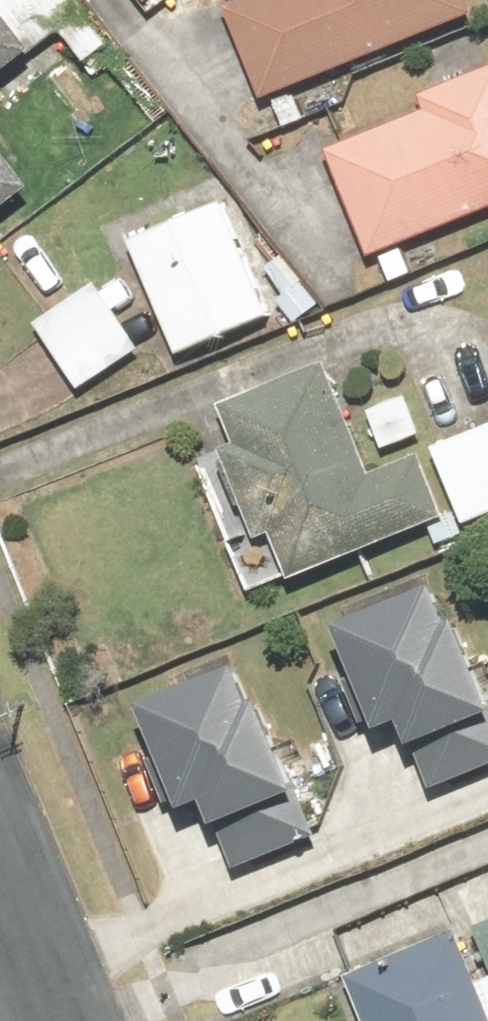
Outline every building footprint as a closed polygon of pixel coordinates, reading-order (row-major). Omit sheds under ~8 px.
[(71,0),(0,0),(0,75),(57,33),(81,66),(106,47),(71,0)] [(256,106),(468,23),(460,0),(258,0),(220,15),(256,106)] [(487,214),(487,68),(416,97),(424,118),(325,158),(367,263),(487,214)] [(28,195),(0,158),(0,216),(28,195)] [(222,206),(125,252),(175,359),(272,313),(222,206)] [(137,352),(87,286),(27,331),(77,397),(137,352)] [(213,415),(228,449),(208,458),(246,548),(265,540),(283,583),(435,520),(409,459),(362,478),(318,371),(213,415)] [(429,457),(459,531),(487,519),(487,432),(429,457)] [(330,635),(369,740),(391,732),(401,759),(419,752),(434,793),(487,773),(487,712),(487,710),(475,715),(445,633),(436,637),(423,600),(330,635)] [(225,679),(126,717),(169,826),(198,815),(206,836),(221,830),(237,871),(311,843),(290,789),(282,792),(253,714),(240,719),(225,679)] [(487,980),(487,929),(470,936),(487,980)] [(472,990),(451,939),(340,984),(355,1020),(487,1020),(487,983),(472,990)]
